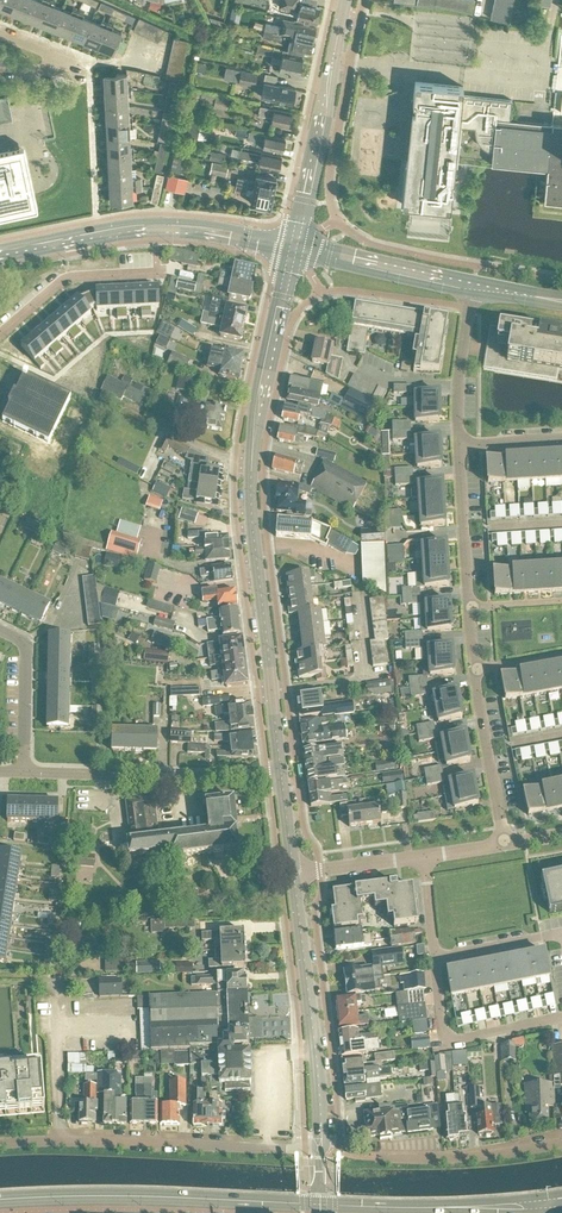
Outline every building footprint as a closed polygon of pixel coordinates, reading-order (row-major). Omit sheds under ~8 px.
[(10,11),(14,0),(0,0),(0,7),(10,11)] [(24,17),(31,0),(14,0),(10,11),(24,17)] [(39,23),(48,0),(31,0),(24,17),(39,23)] [(54,28),(62,8),(53,5),(55,0),(54,0),(48,0),(39,23),(54,28)] [(298,10),(297,17),(316,21),(317,19),(318,17),(319,10),(319,8),(320,6),(298,1),(298,0),(280,0),(279,5),(298,10)] [(456,8),(458,0),(450,0),(448,6),(456,8)] [(464,10),(466,0),(458,0),(456,8),(464,10)] [(464,10),(472,12),(474,0),(466,0),(464,10)] [(98,7),(111,13),(114,7),(101,1),(98,7)] [(493,1),(491,9),(510,13),(512,5),(493,1)] [(54,28),(68,34),(78,10),(72,7),(70,11),(62,8),(54,28)] [(114,7),(111,13),(124,19),(127,13),(114,7)] [(510,13),(491,9),(490,17),(508,21),(510,13)] [(68,34),(83,40),(91,20),(82,16),(84,12),(78,10),(68,34)] [(133,29),(139,32),(145,19),(139,16),(133,29)] [(83,40),(98,46),(107,21),(101,19),(100,23),(91,20),(83,40)] [(139,32),(145,35),(151,22),(145,19),(139,32)] [(265,22),(264,28),(276,31),(313,39),(315,26),(284,19),(282,26),(265,22)] [(107,21),(98,46),(112,52),(121,31),(112,28),(113,24),(107,21)] [(145,35),(151,38),(157,25),(151,22),(145,35)] [(157,25),(151,38),(158,41),(164,28),(157,25)] [(276,31),(264,28),(263,35),(289,40),(287,47),(310,52),(313,39),(276,31)] [(173,36),(172,43),(186,46),(188,39),(173,36)] [(172,43),(171,50),(185,53),(186,46),(172,43)] [(256,51),(281,56),(279,68),(281,69),(282,70),(285,71),(287,70),(298,72),(299,70),(300,69),(301,66),(300,64),(302,56),(290,53),(291,50),(258,43),(256,51)] [(171,50),(169,56),(183,59),(185,53),(171,50)] [(169,56),(168,62),(182,65),(183,59),(169,56)] [(168,62),(166,69),(181,72),(182,65),(168,62)] [(181,72),(166,69),(165,76),(179,79),(181,72)] [(241,80),(255,83),(257,74),(246,72),(246,74),(242,73),(241,80)] [(292,102),(292,100),(293,99),(294,98),(294,97),(294,95),(294,94),(293,94),(295,87),(275,83),(277,74),(265,72),(263,81),(264,81),(261,95),(265,96),(265,98),(269,99),(270,97),(292,102)] [(103,74),(104,90),(131,89),(130,82),(126,82),(125,73),(103,74)] [(170,80),(167,94),(174,95),(177,81),(170,80)] [(401,203),(416,204),(450,208),(453,186),(451,186),(452,179),(453,179),(455,160),(459,125),(460,125),(475,127),(474,130),(475,134),(476,138),(478,141),(481,144),(483,147),(487,149),(490,150),(492,150),(494,151),(493,164),(536,169),(547,170),(544,201),(561,202),(561,123),(552,122),(552,124),(510,120),(512,99),(462,94),(463,85),(415,80),(413,97),(412,102),(415,102),(414,109),(411,109),(408,142),(406,160),(406,163),(401,203)] [(104,90),(105,106),(127,104),(127,95),(131,95),(131,89),(104,90)] [(198,101),(200,92),(193,91),(191,100),(198,101)] [(174,95),(167,94),(164,108),(171,109),(174,95)] [(214,106),(226,108),(229,97),(216,94),(214,106)] [(105,106),(106,121),(132,120),(132,113),(127,114),(127,104),(105,106)] [(258,113),(272,116),(271,121),(287,125),(288,122),(289,121),(290,119),(289,117),(291,110),(260,104),(258,113)] [(164,110),(161,124),(167,126),(170,112),(164,110)] [(192,118),(188,134),(198,136),(200,125),(207,126),(208,121),(192,118)] [(106,121),(107,137),(129,136),(136,135),(135,126),(133,126),(132,120),(106,121)] [(218,121),(216,128),(230,132),(232,124),(218,121)] [(167,126),(161,124),(158,138),(164,140),(167,126)] [(236,128),(235,134),(245,136),(247,130),(236,128)] [(262,145),(282,149),(282,147),(284,145),(283,141),(284,137),(248,129),(247,136),(263,140),(262,145)] [(107,137),(107,153),(134,151),(134,145),(129,145),(129,136),(107,137)] [(160,141),(157,155),(164,157),(167,142),(160,141)] [(187,153),(189,144),(177,142),(175,150),(187,153)] [(37,208),(37,207),(38,206),(25,147),(24,146),(24,145),(22,145),(0,150),(0,216),(37,208)] [(280,163),(280,161),(281,154),(261,150),(260,153),(239,148),(237,155),(259,160),(258,164),(278,168),(279,164),(280,163)] [(209,158),(223,161),(225,153),(211,150),(209,158)] [(107,153),(108,168),(130,167),(130,158),(134,158),(134,151),(107,153)] [(182,164),(184,153),(174,151),(170,170),(186,173),(188,166),(182,164)] [(164,157),(157,155),(154,169),(161,171),(164,157)] [(210,171),(226,175),(228,163),(212,160),(210,171)] [(108,168),(109,184),(142,183),(141,176),(135,177),(135,168),(130,168),(130,167),(108,168)] [(157,172),(154,186),(160,188),(163,173),(157,172)] [(165,187),(184,191),(187,177),(168,173),(165,187)] [(237,176),(236,184),(272,192),(273,188),(274,188),(274,185),(275,186),(277,180),(275,180),(276,177),(256,173),(255,180),(237,176)] [(142,183),(109,184),(110,200),(132,199),(131,189),(142,189),(142,183)] [(272,192),(236,184),(235,184),(234,190),(253,193),(252,195),(250,195),(249,199),(251,201),(251,202),(270,206),(270,204),(271,204),(272,198),(271,198),(272,196),(271,196),(272,192)] [(160,188),(154,186),(151,200),(157,202),(160,188)] [(181,266),(196,270),(199,257),(184,253),(181,266)] [(221,273),(219,280),(250,287),(251,282),(253,283),(253,280),(255,279),(255,276),(254,274),(255,272),(235,268),(233,276),(221,273)] [(19,289),(24,295),(37,285),(32,279),(19,289)] [(250,287),(219,280),(217,287),(230,290),(229,298),(231,299),(233,300),(235,300),(241,301),(243,302),(246,302),(248,303),(249,300),(250,299),(251,296),(250,294),(251,292),(249,292),(250,287)] [(175,290),(199,295),(201,287),(177,282),(175,290)] [(157,289),(145,290),(146,320),(151,320),(151,310),(158,310),(157,289)] [(126,311),(134,311),(133,290),(120,291),(122,321),(127,321),(126,311)] [(142,320),(146,320),(145,290),(133,290),(134,311),(141,311),(142,320)] [(117,321),(122,321),(120,291),(108,292),(109,312),(117,312),(117,321)] [(97,313),(109,312),(108,292),(96,292),(96,295),(87,298),(92,311),(97,309),(97,313)] [(88,313),(92,311),(87,298),(79,302),(77,300),(68,308),(81,324),(91,316),(88,313)] [(212,309),(210,316),(209,320),(243,328),(244,321),(246,320),(247,316),(246,315),(246,313),(226,309),(228,302),(213,299),(211,309),(212,309)] [(355,306),(346,354),(364,357),(369,332),(419,340),(418,344),(414,343),(412,359),(416,359),(413,374),(440,374),(444,349),(443,349),(445,338),(441,338),(442,332),(446,332),(448,321),(413,315),(412,319),(406,318),(407,314),(396,313),(395,316),(389,315),(390,312),(379,310),(378,313),(372,312),(373,309),(371,308),(371,312),(365,311),(365,307),(355,306)] [(75,329),(81,324),(68,308),(58,316),(78,339),(82,336),(75,329)] [(209,320),(210,316),(202,314),(200,326),(221,330),(220,338),(240,342),(240,341),(241,340),(242,336),(241,334),(243,328),(209,320)] [(74,342),(78,339),(58,316),(49,324),(62,340),(68,335),(74,342)] [(177,329),(192,338),(196,331),(182,322),(177,329)] [(57,344),(62,340),(49,324),(40,332),(59,355),(63,352),(57,344)] [(157,334),(171,340),(174,333),(160,327),(157,334)] [(483,370),(556,382),(558,372),(561,372),(561,341),(561,340),(561,341),(538,338),(538,337),(498,330),(490,329),(487,344),(488,345),(483,370)] [(56,358),(59,355),(40,332),(31,340),(44,355),(50,351),(56,358)] [(38,360),(44,355),(31,340),(21,348),(41,371),(44,368),(38,360)] [(312,364),(328,367),(326,377),(338,383),(342,362),(330,360),(332,348),(316,345),(312,364)] [(210,350),(208,362),(241,369),(242,363),(244,361),(243,359),(244,356),(224,352),(223,353),(210,350)] [(167,365),(185,374),(190,362),(173,354),(167,365)] [(241,369),(208,362),(207,369),(220,371),(218,377),(221,378),(223,379),(226,379),(238,382),(239,379),(240,379),(241,374),(240,374),(241,369)] [(348,388),(354,392),(360,379),(354,376),(348,388)] [(11,406),(2,423),(48,445),(70,400),(27,379),(24,377),(22,380),(23,381),(16,394),(14,393),(8,405),(11,406)] [(107,378),(101,392),(102,392),(113,398),(121,401),(123,398),(142,407),(149,392),(136,386),(135,388),(131,386),(133,382),(124,378),(121,385),(107,378)] [(177,391),(188,394),(191,380),(180,378),(177,391)] [(289,392),(320,398),(323,385),(310,382),(310,380),(300,378),(299,381),(291,379),(288,392),(289,392)] [(354,392),(360,395),(366,382),(360,379),(354,392)] [(360,395),(366,398),(372,386),(366,382),(360,395)] [(366,398),(372,401),(378,389),(372,386),(366,398)] [(393,387),(393,395),(411,395),(411,387),(393,387)] [(378,389),(372,401),(380,406),(387,394),(378,389)] [(347,414),(354,418),(355,416),(359,418),(361,414),(369,419),(370,417),(376,420),(382,408),(350,391),(343,405),(344,405),(341,410),(348,413),(347,414)] [(102,392),(100,397),(111,402),(113,398),(102,392)] [(320,398),(289,392),(289,394),(287,395),(287,398),(288,399),(287,402),(318,408),(320,398)] [(408,410),(415,410),(439,410),(439,395),(415,395),(415,400),(408,401),(408,410)] [(198,426),(198,428),(221,433),(223,422),(224,422),(226,412),(202,407),(201,411),(196,410),(197,408),(185,406),(184,414),(183,414),(181,423),(198,426)] [(285,407),(282,421),(283,421),(284,423),(287,423),(288,422),(298,424),(299,418),(321,422),(324,423),(323,426),(329,428),(331,428),(334,420),(326,416),(317,411),(296,406),(295,409),(285,407)] [(415,410),(415,425),(439,424),(439,410),(415,410)] [(360,420),(355,431),(364,436),(365,435),(369,428),(370,426),(366,424),(360,420)] [(392,424),(392,433),(410,432),(410,424),(392,424)] [(277,442),(278,442),(279,443),(282,444),(283,443),(297,446),(299,439),(297,439),(297,436),(316,441),(318,434),(314,432),(291,427),(291,430),(280,428),(277,442)] [(375,441),(379,433),(369,428),(365,435),(375,441)] [(410,432),(392,433),(392,442),(408,441),(410,441),(410,432)] [(158,451),(165,454),(168,448),(187,457),(190,451),(165,438),(158,451)] [(440,454),(439,439),(415,441),(410,441),(408,441),(409,456),(416,455),(416,456),(440,454)] [(315,458),(334,463),(336,456),(317,451),(315,458)] [(368,461),(376,466),(381,458),(373,453),(368,461)] [(7,454),(4,459),(12,462),(14,457),(7,454)] [(440,454),(416,456),(417,470),(441,469),(440,454)] [(558,457),(544,458),(545,482),(559,481),(558,457)] [(292,476),(300,478),(303,465),(296,463),(276,458),(272,471),(292,477),(292,476)] [(544,458),(529,459),(531,483),(545,482),(544,458)] [(4,459),(2,464),(9,467),(12,462),(4,459)] [(54,473),(62,476),(67,462),(59,459),(54,473)] [(515,459),(501,460),(502,484),(517,484),(515,459)] [(529,459),(515,459),(517,484),(531,483),(529,459)] [(137,474),(139,468),(119,460),(116,466),(137,474)] [(501,460),(486,461),(488,485),(502,484),(501,460)] [(161,470),(172,476),(176,469),(164,463),(161,470)] [(324,463),(310,489),(352,512),(366,486),(324,463)] [(0,468),(0,469),(7,472),(9,467),(2,464),(0,468)] [(190,472),(189,478),(201,479),(200,481),(221,484),(222,481),(221,481),(223,472),(201,469),(200,473),(190,472)] [(394,471),(395,479),(412,478),(412,470),(394,471)] [(156,485),(161,488),(167,478),(161,475),(156,485)] [(199,486),(197,493),(197,494),(220,497),(220,494),(221,485),(221,484),(200,481),(201,479),(189,478),(188,484),(199,486)] [(412,478),(395,479),(395,487),(413,486),(412,478)] [(443,498),(442,484),(418,485),(418,491),(411,491),(412,500),(419,500),(443,498)] [(277,513),(290,514),(290,517),(314,519),(315,513),(308,512),(309,505),(296,504),(297,493),(309,497),(311,491),(298,486),(297,489),(277,488),(276,494),(274,495),(274,499),(275,501),(275,503),(277,503),(277,513)] [(150,495),(157,497),(160,490),(153,487),(150,495)] [(197,494),(197,493),(184,491),(182,501),(193,502),(193,504),(194,505),(196,506),(217,509),(219,500),(220,497),(197,494)] [(158,511),(162,501),(149,495),(145,506),(158,511)] [(419,500),(419,514),(443,513),(443,498),(419,500)] [(179,518),(195,523),(198,516),(182,511),(179,518)] [(401,512),(393,513),(394,531),(402,530),(401,512)] [(394,531),(393,513),(384,513),(385,531),(394,531)] [(443,513),(419,514),(420,529),(444,527),(443,513)] [(24,529),(29,531),(33,523),(28,521),(24,529)] [(277,522),(277,530),(329,534),(330,532),(311,525),(277,522)] [(29,531),(34,533),(38,526),(33,523),(29,531)] [(116,536),(137,542),(140,529),(120,523),(116,536)] [(34,533),(39,536),(43,528),(38,526),(34,533)] [(43,528),(39,536),(44,538),(48,531),(43,528)] [(277,530),(276,538),(310,541),(326,548),(327,546),(345,557),(352,545),(330,532),(329,534),(277,530)] [(384,531),(370,532),(370,545),(385,544),(384,531)] [(204,540),(204,550),(228,548),(228,538),(208,539),(207,533),(187,534),(187,540),(204,540)] [(108,546),(138,555),(141,543),(137,542),(116,536),(111,534),(108,546)] [(52,552),(57,555),(61,547),(56,545),(52,552)] [(421,546),(422,561),(446,559),(445,545),(421,546)] [(75,559),(82,561),(85,548),(78,546),(75,559)] [(362,586),(387,598),(385,546),(361,547),(362,586)] [(61,547),(57,555),(62,557),(66,550),(61,547)] [(403,547),(395,548),(396,565),(404,565),(403,547)] [(85,548),(82,561),(88,562),(92,550),(85,548)] [(228,548),(204,550),(195,550),(195,557),(205,557),(205,563),(229,562),(228,548)] [(396,565),(395,548),(386,548),(387,566),(396,565)] [(117,570),(120,558),(106,555),(104,567),(117,570)] [(415,576),(423,575),(447,574),(446,559),(422,561),(423,568),(415,569),(415,576)] [(144,582),(156,585),(160,569),(148,566),(144,582)] [(212,571),(200,573),(201,579),(212,577),(213,584),(232,582),(232,580),(233,580),(233,575),(231,575),(230,568),(212,570),(212,571)] [(551,569),(552,593),(561,592),(561,568),(551,569)] [(551,569),(536,570),(538,594),(552,593),(551,569)] [(536,570),(522,571),(523,595),(538,594),(536,570)] [(522,571),(508,572),(509,596),(523,595),(522,571)] [(508,572),(493,573),(494,597),(509,596),(508,572)] [(286,577),(288,590),(310,587),(309,581),(314,580),(313,573),(307,574),(307,575),(286,577)] [(448,588),(447,574),(423,575),(415,576),(416,589),(419,589),(419,590),(424,590),(448,588)] [(82,579),(83,586),(96,585),(95,578),(82,579)] [(83,586),(84,593),(97,591),(96,585),(83,586)] [(0,603),(0,606),(40,626),(49,607),(8,587),(0,603)] [(288,590),(289,603),(311,600),(310,587),(288,590)] [(402,590),(402,599),(420,597),(419,590),(419,589),(416,589),(402,590)] [(84,593),(85,600),(98,598),(97,591),(84,593)] [(119,595),(105,591),(101,603),(115,608),(119,595)] [(202,603),(212,602),(212,601),(217,600),(218,609),(237,607),(237,605),(238,603),(237,601),(236,600),(235,592),(223,594),(223,592),(211,593),(211,592),(201,593),(202,603)] [(420,597),(402,599),(403,607),(419,606),(420,606),(420,605),(420,597)] [(85,600),(85,607),(98,605),(98,598),(85,600)] [(369,601),(370,610),(384,608),(383,599),(369,601)] [(291,616),(298,615),(313,613),(311,600),(289,603),(291,616)] [(174,610),(167,607),(152,603),(150,610),(165,614),(172,617),(174,610)] [(450,618),(449,603),(425,604),(420,605),(420,606),(419,606),(420,620),(426,619),(450,618)] [(85,607),(86,614),(99,612),(98,605),(85,607)] [(118,611),(101,606),(102,620),(114,623),(118,611)] [(370,610),(371,618),(385,616),(384,608),(370,610)] [(206,621),(207,627),(239,624),(238,618),(239,616),(238,614),(237,611),(219,613),(220,620),(206,621)] [(86,614),(87,621),(100,619),(99,612),(86,614)] [(298,615),(300,628),(322,625),(320,612),(313,613),(298,615)] [(371,618),(372,626),(386,624),(385,616),(371,618)] [(451,633),(450,618),(426,619),(420,620),(421,633),(422,633),(422,634),(427,634),(451,633)] [(100,619),(87,621),(88,628),(101,626),(100,619)] [(154,627),(172,632),(174,624),(156,619),(154,627)] [(239,624),(207,627),(208,634),(221,632),(222,638),(240,636),(240,634),(240,631),(239,629),(239,624)] [(372,626),(373,634),(387,632),(386,624),(372,626)] [(300,628),(301,641),(323,638),(322,625),(300,628)] [(373,634),(374,642),(384,641),(388,641),(387,632),(373,634)] [(404,634),(405,643),(423,641),(422,634),(422,633),(421,633),(404,634)] [(136,646),(140,639),(132,635),(128,642),(136,646)] [(49,637),(48,683),(69,683),(70,637),(49,637)] [(301,641),(303,653),(318,651),(325,650),(323,638),(301,641)] [(221,651),(222,658),(222,659),(243,656),(242,654),(244,653),(243,648),(242,648),(241,641),(207,645),(208,653),(221,651)] [(369,643),(370,651),(385,650),(384,641),(374,642),(369,643)] [(423,641),(405,643),(405,651),(423,650),(423,641)] [(428,648),(429,663),(453,662),(452,647),(428,648)] [(370,651),(371,660),(386,658),(385,650),(370,651)] [(296,654),(297,667),(319,664),(318,651),(303,653),(296,654)] [(146,652),(144,662),(167,664),(168,658),(163,658),(163,654),(146,652)] [(223,666),(224,673),(224,674),(245,671),(244,668),(246,668),(245,663),(243,662),(243,656),(222,659),(222,658),(209,660),(210,668),(223,666)] [(386,658),(371,660),(373,668),(387,666),(386,658)] [(453,662),(429,663),(430,678),(454,677),(453,662)] [(319,664),(297,667),(299,680),(316,677),(317,682),(326,681),(324,670),(320,671),(319,664)] [(557,668),(543,670),(548,694),(561,691),(557,668)] [(543,670),(529,673),(534,697),(548,694),(543,670)] [(224,674),(224,673),(211,674),(212,682),(225,681),(226,688),(246,686),(246,683),(247,682),(247,678),(245,677),(245,671),(224,674)] [(529,673),(515,675),(519,699),(534,697),(529,673)] [(515,675),(501,678),(505,702),(519,699),(515,675)] [(408,679),(409,689),(427,687),(426,678),(408,679)] [(388,682),(374,684),(375,695),(390,693),(389,691),(394,691),(393,682),(388,683),(388,682)] [(69,683),(48,683),(47,728),(68,729),(69,683)] [(427,687),(409,689),(411,699),(427,696),(428,696),(427,687)] [(183,690),(183,698),(200,697),(200,690),(183,690)] [(296,695),(299,718),(322,715),(322,718),(334,716),(335,718),(353,715),(352,703),(321,707),(320,699),(326,698),(325,691),(296,695)] [(428,696),(427,696),(430,711),(435,710),(459,705),(456,691),(433,695),(428,696)] [(201,700),(202,705),(203,708),(229,705),(228,697),(201,700)] [(228,716),(229,721),(252,718),(252,714),(251,714),(250,706),(250,705),(244,706),(215,709),(216,718),(228,716)] [(435,710),(430,711),(431,720),(437,719),(438,724),(462,720),(459,705),(435,710)] [(153,718),(160,719),(161,706),(153,706),(153,718)] [(252,718),(229,721),(229,724),(215,726),(216,734),(230,734),(253,731),(252,722),(253,722),(252,718)] [(300,723),(301,736),(345,730),(345,726),(321,729),(321,726),(337,724),(336,718),(327,719),(327,720),(300,723)] [(88,734),(96,734),(97,722),(88,722),(88,734)] [(416,727),(417,736),(435,732),(433,724),(416,727)] [(380,727),(381,735),(395,733),(394,725),(391,726),(380,727)] [(345,730),(301,736),(303,747),(347,741),(345,730)] [(112,752),(156,753),(156,732),(112,731),(112,752)] [(171,745),(187,745),(187,733),(172,732),(171,745)] [(435,732),(417,736),(419,744),(436,741),(435,732)] [(230,744),(230,749),(237,748),(241,749),(255,747),(254,734),(229,737),(214,737),(214,744),(230,744)] [(467,749),(464,734),(441,739),(442,744),(435,745),(436,754),(443,753),(467,749)] [(385,742),(386,751),(398,750),(397,740),(385,742)] [(187,754),(204,755),(205,747),(187,747),(187,754)] [(237,748),(230,749),(231,754),(216,754),(217,760),(247,761),(257,759),(255,747),(241,749),(237,748)] [(341,747),(303,752),(305,762),(325,760),(325,759),(343,757),(341,747)] [(470,763),(467,749),(443,753),(436,754),(438,764),(445,762),(446,768),(470,763)] [(387,752),(388,762),(400,760),(399,751),(387,752)] [(305,762),(306,772),(332,769),(335,769),(344,767),(343,759),(328,761),(329,764),(326,764),(325,760),(305,762)] [(383,767),(384,773),(400,770),(399,765),(383,767)] [(424,771),(425,779),(443,776),(441,768),(424,771)] [(332,769),(306,772),(307,784),(336,780),(335,769),(332,769)] [(402,773),(390,774),(391,783),(403,781),(402,773)] [(443,776),(425,779),(427,787),(444,784),(443,776)] [(475,792),(472,778),(449,782),(450,788),(443,789),(445,798),(475,792)] [(308,786),(309,797),(330,795),(338,793),(337,788),(347,786),(346,781),(308,786)] [(404,785),(395,786),(396,796),(405,795),(404,785)] [(551,787),(556,811),(561,810),(561,785),(551,787)] [(551,787),(537,790),(542,814),(556,811),(551,787)] [(537,790),(523,793),(528,817),(542,814),(537,790)] [(475,792),(445,798),(444,798),(447,813),(478,807),(475,792)] [(330,795),(309,797),(311,808),(347,803),(346,797),(330,799),(330,795)] [(397,796),(398,810),(408,809),(406,795),(397,796)] [(127,843),(127,844),(129,858),(170,853),(170,860),(186,858),(186,857),(238,851),(235,831),(236,831),(233,801),(205,804),(202,805),(202,808),(206,808),(208,831),(203,832),(203,835),(184,838),(184,837),(158,840),(153,800),(125,803),(130,837),(126,837),(127,843)] [(7,823),(20,823),(21,802),(8,802),(7,823)] [(21,802),(20,823),(32,824),(33,802),(21,802)] [(33,802),(32,824),(44,824),(45,803),(33,802)] [(57,803),(45,803),(44,824),(57,824),(57,803)] [(364,826),(362,810),(360,810),(349,812),(348,805),(339,806),(340,819),(348,818),(349,828),(364,826)] [(363,810),(362,810),(364,826),(380,824),(379,815),(387,814),(386,806),(363,810)] [(417,816),(418,824),(436,822),(434,814),(417,816)] [(0,854),(0,866),(19,868),(21,856),(0,853),(0,854)] [(78,856),(77,868),(94,870),(95,857),(78,856)] [(18,880),(19,868),(0,866),(0,878),(18,880)] [(541,879),(549,915),(561,912),(561,874),(541,879)] [(16,892),(18,880),(0,878),(0,890),(16,892)] [(396,885),(332,893),(334,911),(331,911),(333,931),(358,928),(357,921),(362,921),(360,904),(373,902),(374,910),(386,908),(387,921),(392,920),(394,929),(417,926),(412,888),(397,890),(396,885)] [(14,904),(16,892),(0,890),(0,902),(14,904)] [(12,916),(14,904),(0,902),(0,914),(12,916)] [(11,928),(12,916),(0,914),(0,926),(11,928)] [(164,921),(164,929),(194,928),(194,920),(164,921)] [(9,940),(11,928),(0,926),(0,939),(9,940)] [(389,934),(391,948),(415,945),(414,937),(422,936),(421,931),(413,932),(413,931),(389,934)] [(214,941),(215,952),(244,951),(244,939),(243,939),(243,932),(207,933),(207,941),(214,941)] [(334,935),(336,951),(372,947),(370,936),(362,937),(361,932),(334,935)] [(7,952),(9,940),(0,939),(0,951),(7,952)] [(344,972),(345,984),(372,981),(380,980),(380,977),(382,977),(381,968),(403,966),(401,950),(371,954),(373,969),(371,970),(371,969),(369,969),(369,968),(363,969),(363,970),(344,972)] [(244,951),(215,952),(215,961),(208,961),(209,969),(244,968),(244,960),(245,960),(244,951)] [(545,954),(530,957),(535,981),(550,978),(545,954)] [(530,957),(516,960),(521,983),(535,981),(530,957)] [(516,960),(502,963),(507,986),(521,983),(516,960)] [(160,963),(136,964),(137,975),(160,974),(160,963)] [(502,963),(488,965),(493,989),(507,986),(502,963)] [(176,965),(176,975),(193,975),(192,964),(176,965)] [(488,965),(474,968),(479,992),(493,989),(488,965)] [(474,968),(460,971),(465,994),(479,992),(474,968)] [(460,971),(446,974),(450,997),(465,994),(460,971)] [(217,986),(217,995),(227,995),(246,994),(246,992),(247,989),(247,985),(246,983),(245,975),(216,975),(217,978),(191,979),(191,987),(207,986),(207,987),(217,986)] [(409,976),(400,977),(400,986),(410,985),(411,993),(423,991),(424,991),(422,975),(409,976)] [(372,981),(345,984),(347,996),(374,993),(374,992),(379,991),(378,983),(383,983),(382,977),(380,977),(380,980),(372,981)] [(100,982),(101,998),(121,997),(121,981),(100,982)] [(408,993),(395,994),(397,1009),(397,1008),(409,1007),(425,1005),(424,997),(423,991),(411,993),(408,993)] [(151,1053),(174,1052),(189,1051),(189,1049),(218,1048),(218,1050),(232,1050),(232,1048),(237,1048),(237,1051),(249,1051),(246,1003),(247,997),(246,995),(246,994),(227,995),(217,995),(138,998),(138,1011),(150,1011),(151,1053)] [(337,1013),(337,1015),(357,1013),(356,1007),(366,1006),(365,998),(335,1001),(336,1007),(335,1009),(336,1012),(337,1013)] [(409,1007),(397,1008),(397,1010),(398,1019),(399,1025),(426,1021),(425,1005),(409,1007)] [(357,1013),(337,1015),(337,1017),(336,1018),(337,1021),(338,1023),(339,1029),(368,1026),(367,1018),(357,1019),(357,1013)] [(414,1026),(415,1036),(429,1035),(428,1025),(414,1026)] [(338,1034),(340,1046),(379,1041),(378,1035),(358,1037),(357,1031),(338,1034)] [(410,1040),(411,1051),(430,1050),(429,1039),(410,1040)] [(500,1046),(501,1064),(515,1063),(514,1048),(524,1048),(524,1039),(512,1042),(512,1045),(500,1046)] [(379,1041),(340,1046),(341,1058),(366,1055),(365,1053),(372,1052),(379,1051),(378,1041),(379,1041)] [(553,1047),(554,1090),(560,1088),(561,1095),(561,1047),(553,1047)] [(201,1067),(202,1079),(207,1079),(207,1094),(210,1094),(210,1091),(223,1091),(225,1091),(225,1093),(250,1091),(249,1085),(250,1085),(250,1069),(249,1053),(232,1054),(232,1050),(218,1050),(218,1048),(189,1049),(189,1051),(190,1067),(201,1067)] [(466,1051),(467,1060),(482,1059),(481,1049),(466,1051)] [(174,1068),(190,1067),(189,1051),(174,1052),(174,1068)] [(342,1062),(343,1075),(382,1070),(381,1069),(381,1063),(395,1062),(394,1054),(374,1056),(375,1064),(366,1065),(365,1059),(342,1062)] [(45,1114),(40,1056),(0,1059),(0,1118),(45,1114)] [(68,1056),(68,1076),(85,1076),(86,1076),(86,1069),(86,1056),(68,1056)] [(116,1056),(116,1065),(127,1065),(127,1056),(116,1056)] [(443,1060),(434,1061),(436,1075),(444,1074),(443,1060)] [(428,1072),(429,1080),(430,1080),(430,1079),(435,1079),(434,1064),(418,1066),(419,1073),(428,1072)] [(382,1070),(343,1075),(344,1087),(364,1084),(364,1078),(373,1077),(374,1080),(392,1078),(391,1068),(381,1069),(382,1070)] [(103,1125),(113,1125),(114,1092),(120,1093),(120,1075),(98,1074),(98,1076),(97,1096),(104,1096),(103,1125)] [(202,1079),(202,1089),(197,1089),(197,1106),(193,1106),(193,1117),(193,1127),(207,1127),(207,1094),(207,1079),(202,1079)] [(430,1080),(429,1080),(422,1080),(423,1088),(431,1087),(431,1086),(434,1085),(433,1081),(430,1082),(430,1080)] [(144,1125),(144,1081),(136,1081),(136,1104),(130,1104),(130,1126),(144,1125)] [(151,1081),(144,1081),(144,1125),(157,1125),(157,1104),(152,1104),(151,1081)] [(170,1083),(170,1107),(160,1107),(160,1126),(179,1126),(179,1107),(185,1107),(185,1083),(170,1083)] [(547,1109),(554,1109),(553,1085),(525,1085),(525,1109),(529,1109),(529,1123),(548,1123),(547,1109)] [(381,1099),(380,1086),(363,1087),(345,1089),(346,1102),(355,1100),(356,1104),(365,1102),(365,1101),(371,1101),(381,1099)] [(79,1124),(82,1124),(85,1125),(88,1124),(95,1124),(95,1113),(97,1113),(97,1105),(95,1105),(95,1087),(84,1087),(84,1099),(86,1099),(86,1105),(79,1105),(79,1124)] [(477,1117),(476,1117),(478,1136),(484,1135),(486,1137),(490,1136),(492,1134),(493,1134),(492,1116),(491,1116),(491,1108),(480,1109),(479,1090),(469,1090),(471,1110),(477,1109),(477,1117)] [(114,1092),(113,1125),(126,1125),(126,1103),(120,1103),(120,1093),(114,1092)] [(216,1094),(210,1094),(207,1094),(207,1127),(221,1127),(221,1117),(222,1117),(222,1106),(217,1106),(217,1096),(216,1094)] [(458,1139),(455,1106),(454,1097),(454,1096),(446,1097),(446,1107),(448,1107),(449,1117),(444,1118),(446,1140),(448,1140),(449,1142),(453,1142),(454,1140),(458,1139)] [(234,1105),(234,1120),(243,1120),(243,1105),(234,1105)] [(459,1106),(455,1106),(458,1139),(460,1139),(460,1138),(462,1141),(465,1141),(466,1138),(468,1138),(466,1117),(463,1118),(462,1105),(459,1106)] [(404,1133),(403,1122),(406,1121),(406,1120),(424,1119),(423,1113),(406,1115),(406,1108),(407,1108),(407,1107),(391,1109),(391,1106),(378,1107),(379,1113),(365,1115),(366,1129),(365,1130),(365,1131),(364,1132),(364,1133),(364,1134),(365,1135),(366,1136),(367,1136),(368,1139),(380,1137),(380,1141),(391,1140),(390,1136),(401,1134),(401,1133),(404,1133)] [(440,1129),(437,1106),(423,1108),(423,1113),(424,1119),(406,1120),(406,1121),(407,1133),(432,1131),(433,1130),(440,1129)]
